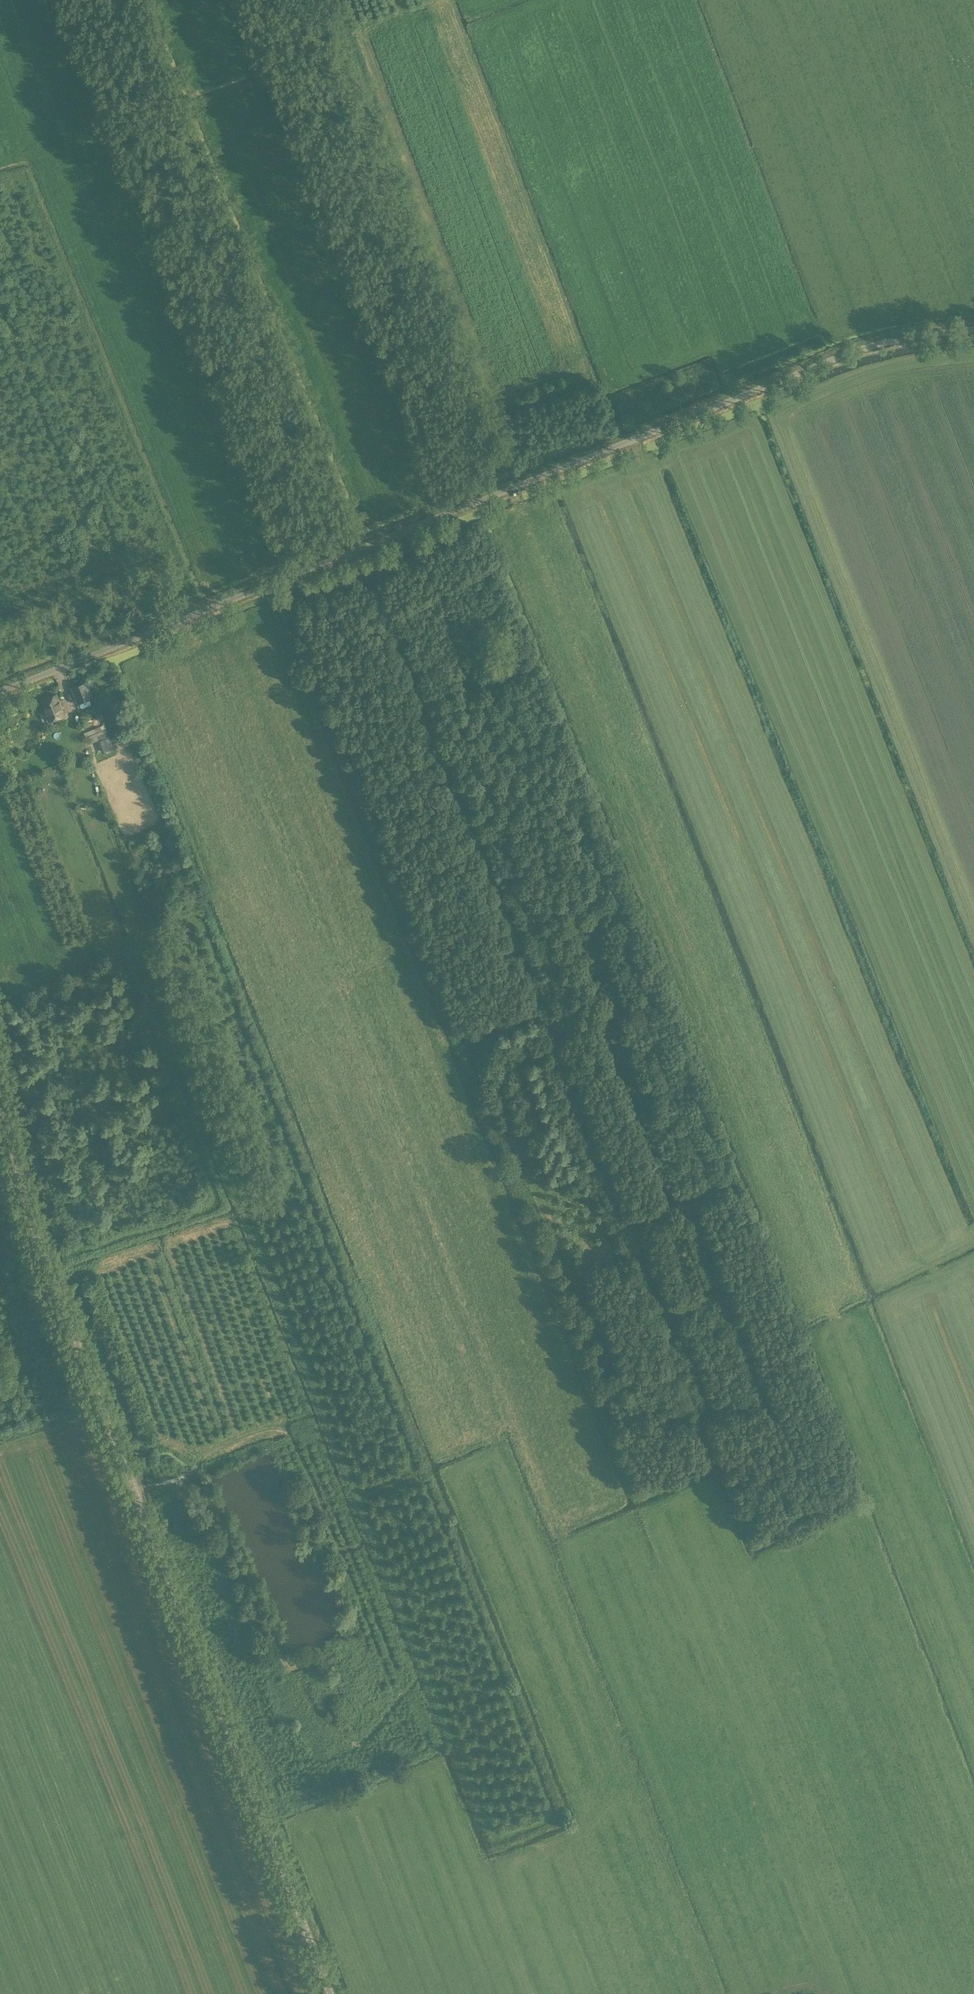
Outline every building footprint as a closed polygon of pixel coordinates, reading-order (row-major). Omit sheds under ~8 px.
[(71,687),(77,702),(93,696),(87,681),(71,687)] [(50,721),(62,716),(54,697),(42,702),(50,721)] [(88,744),(108,736),(106,728),(85,737),(88,744)] [(97,741),(100,750),(101,753),(110,750),(109,745),(113,744),(111,740),(107,741),(106,738),(97,741)]
